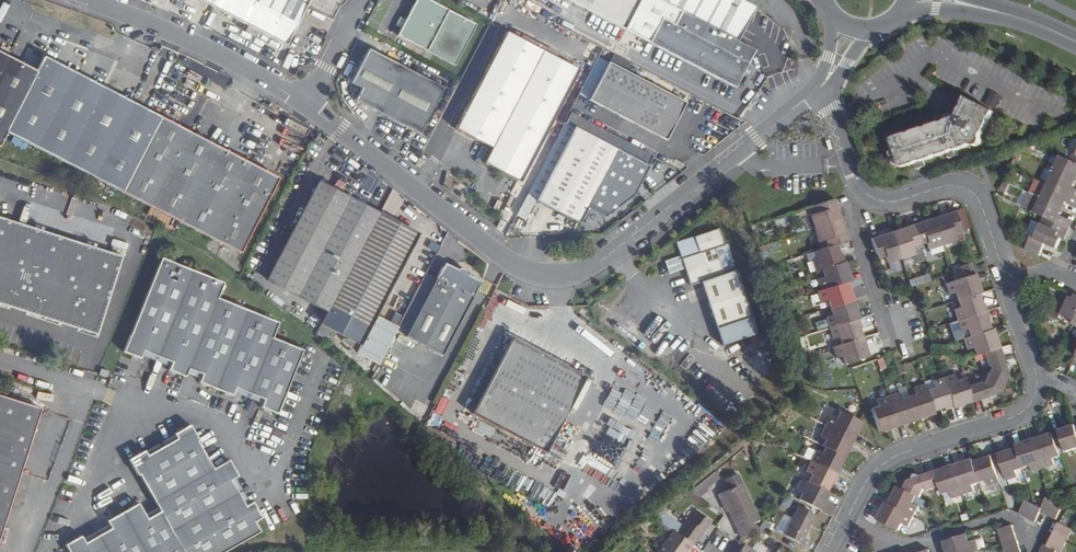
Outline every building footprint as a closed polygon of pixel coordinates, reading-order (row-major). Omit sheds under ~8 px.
[(306,5),(297,0),(217,0),(213,8),(285,45),(306,5)] [(429,0),(416,0),(397,36),(455,66),(476,25),(429,0)] [(637,37),(656,0),(568,0),(637,37)] [(735,88),(754,51),(737,42),(717,31),(657,0),(656,0),(637,37),(735,88)] [(717,31),(737,42),(755,8),(741,0),(657,0),(717,31)] [(521,182),(579,70),(508,32),(456,130),(492,149),(484,163),(521,182)] [(418,135),(443,88),(368,48),(350,82),(360,88),(354,100),(418,135)] [(36,71),(0,52),(0,148),(7,133),(85,173),(241,253),(280,178),(44,56),(36,71)] [(685,103),(608,63),(589,100),(666,140),(685,103)] [(910,132),(908,131),(885,138),(890,153),(896,151),(900,167),(971,145),(972,146),(974,146),(976,146),(978,145),(979,144),(980,142),(981,140),(981,139),(981,137),(993,112),(966,98),(956,117),(939,124),(938,122),(924,125),(925,128),(910,132)] [(535,201),(579,224),(587,209),(604,218),(634,196),(649,167),(648,167),(653,157),(569,113),(527,194),(516,215),(525,220),(535,201)] [(323,148),(329,139),(320,133),(313,141),(323,148)] [(1060,155),(1053,170),(1072,179),(1074,175),(1075,176),(1075,163),(1070,160),(1060,155)] [(1047,184),(1075,198),(1075,189),(1073,187),(1075,185),(1070,182),(1072,179),(1053,170),(1047,184)] [(267,281),(328,313),(380,215),(318,183),(267,281)] [(1075,207),(1075,198),(1047,184),(1040,198),(1059,207),(1061,203),(1065,205),(1067,202),(1075,207)] [(1057,210),(1059,207),(1040,198),(1030,193),(1023,208),(1033,212),(1043,217),(1069,229),(1073,222),(1060,216),(1062,212),(1057,210)] [(809,216),(813,229),(840,220),(834,199),(814,206),(816,213),(809,216)] [(964,210),(956,213),(961,230),(969,228),(964,210)] [(956,213),(955,211),(933,218),(942,245),(956,241),(954,234),(962,232),(961,230),(956,213)] [(377,315),(418,235),(380,215),(328,313),(323,322),(317,334),(330,345),(338,330),(345,334),(341,340),(357,354),(379,365),(398,327),(377,315)] [(1066,237),(1069,229),(1043,217),(1033,238),(1031,236),(1025,249),(1040,256),(1045,244),(1056,249),(1061,239),(1056,237),(1058,233),(1066,237)] [(942,245),(933,218),(912,225),(918,245),(927,243),(929,249),(942,245)] [(837,244),(847,241),(840,220),(813,229),(817,242),(824,240),(826,248),(837,244)] [(0,222),(0,308),(96,338),(121,260),(0,222)] [(912,248),(918,245),(912,225),(892,232),(900,258),(914,254),(912,248)] [(686,274),(689,286),(700,282),(735,270),(727,245),(724,246),(719,230),(676,244),(680,257),(684,269),(688,267),(689,273),(686,274)] [(885,256),(887,262),(900,258),(892,232),(870,238),(877,259),(885,256)] [(438,252),(440,245),(431,241),(428,249),(438,252)] [(816,271),(822,270),(845,262),(842,254),(841,254),(837,244),(826,248),(816,251),(819,259),(813,261),(816,271)] [(680,257),(664,262),(668,274),(684,269),(680,257)] [(159,261),(122,355),(139,362),(142,354),(170,366),(167,373),(185,380),(188,372),(201,378),(198,385),(232,399),(235,391),(263,402),(260,410),(277,417),(284,400),(302,354),(275,343),(281,327),(220,303),(227,288),(159,261)] [(847,282),(851,281),(845,262),(822,270),(824,277),(818,279),(822,290),(847,282)] [(972,262),(961,266),(964,277),(976,273),(972,262)] [(478,278),(469,273),(459,268),(450,264),(443,266),(407,336),(444,355),(479,286),(478,278)] [(756,336),(735,270),(700,282),(722,347),(756,336)] [(949,295),(955,293),(957,300),(978,293),(982,292),(976,273),(964,277),(946,283),(949,295)] [(827,301),(829,308),(853,300),(847,282),(822,290),(818,291),(821,303),(827,301)] [(853,285),(858,298),(866,295),(862,282),(853,285)] [(1071,292),(1065,289),(1052,315),(1060,318),(1061,315),(1075,322),(1075,320),(1075,294),(1074,298),(1070,296),(1071,292)] [(954,309),(957,320),(987,311),(984,302),(981,303),(978,293),(957,300),(960,307),(954,309)] [(829,327),(859,318),(853,300),(829,308),(832,316),(826,318),(829,327)] [(960,331),(966,328),(969,336),(990,329),(987,319),(989,318),(987,311),(957,320),(960,331)] [(399,324),(403,315),(395,312),(391,321),(399,324)] [(839,337),(841,344),(862,337),(859,327),(861,326),(859,318),(829,327),(833,339),(839,337)] [(994,328),(990,329),(969,336),(963,338),(966,349),(972,348),(975,355),(983,352),(1000,347),(994,328)] [(844,363),(868,356),(862,337),(841,344),(832,347),(836,359),(842,357),(844,363)] [(586,381),(586,379),(513,340),(473,414),(547,454),(571,408),(586,381)] [(988,366),(990,367),(987,375),(1003,384),(1007,376),(1006,371),(1009,369),(1009,367),(1009,365),(1007,364),(1005,364),(1000,347),(983,352),(988,366)] [(881,370),(887,368),(883,357),(877,360),(881,370)] [(943,378),(952,407),(971,401),(966,386),(963,378),(956,380),(954,374),(943,378)] [(994,393),(1000,391),(1003,384),(987,375),(983,383),(979,382),(966,386),(971,401),(987,396),(988,398),(990,399),(992,398),(994,398),(994,396),(994,393)] [(945,409),(952,407),(943,378),(932,381),(934,388),(926,390),(933,411),(944,407),(945,409)] [(576,410),(590,383),(586,381),(571,408),(576,410)] [(913,387),(915,394),(908,395),(916,420),(934,414),(933,411),(926,390),(924,384),(913,387)] [(900,398),(898,392),(887,396),(897,426),(916,420),(908,395),(900,398)] [(870,408),(877,432),(897,426),(887,396),(876,399),(878,406),(870,408)] [(13,498),(40,412),(0,400),(0,494),(13,498)] [(836,418),(830,415),(824,425),(853,440),(861,422),(840,411),(836,418)] [(844,457),(853,440),(824,425),(820,436),(826,438),(822,446),(825,447),(844,457)] [(1075,425),(1052,432),(1058,450),(1065,448),(1067,453),(1075,450),(1075,428),(1075,425)] [(258,535),(252,526),(260,522),(251,506),(244,510),(229,484),(236,480),(228,463),(212,472),(197,445),(198,444),(189,428),(173,437),(176,442),(147,459),(144,454),(128,463),(137,479),(138,478),(159,514),(146,522),(137,506),(106,524),(110,531),(85,546),(80,539),(64,548),(67,551),(229,551),(258,535)] [(1058,450),(1052,432),(1034,438),(1044,469),(1055,466),(1053,459),(1060,457),(1058,450)] [(1034,438),(1015,444),(1016,447),(1016,448),(1023,469),(1032,467),(1034,473),(1044,469),(1034,438)] [(822,454),(816,450),(811,460),(838,474),(842,467),(839,466),(844,457),(825,447),(822,454)] [(1017,471),(1023,469),(1016,448),(1016,447),(1006,450),(1005,448),(997,450),(998,454),(1004,473),(1007,481),(1018,478),(1017,471)] [(982,455),(983,458),(973,461),(980,483),(988,481),(990,487),(1000,484),(997,475),(991,456),(990,453),(982,455)] [(994,455),(991,456),(997,475),(1000,474),(1004,473),(998,454),(994,455)] [(973,461),(972,459),(953,465),(963,496),(974,492),(972,486),(980,483),(973,461)] [(834,482),(838,474),(811,460),(806,471),(812,475),(808,482),(826,492),(832,481),(834,482)] [(963,496),(953,465),(935,471),(940,487),(942,495),(950,493),(952,499),(963,496)] [(913,479),(907,481),(903,489),(917,496),(921,498),(926,491),(927,492),(940,487),(935,471),(919,476),(919,475),(918,474),(916,474),(915,474),(913,474),(913,476),(913,477),(913,479)] [(829,493),(826,492),(808,482),(802,479),(796,490),(802,493),(799,500),(820,510),(829,493)] [(752,507),(741,484),(724,492),(717,495),(726,511),(729,509),(742,537),(746,531),(753,522),(758,519),(752,507)] [(891,496),(888,495),(885,502),(913,516),(919,506),(913,503),(917,496),(903,489),(897,486),(891,496)] [(13,498),(0,494),(0,538),(13,498)] [(1056,520),(1063,507),(1047,498),(1041,509),(1026,501),(1019,515),(1035,522),(1040,512),(1056,520)] [(908,527),(913,516),(885,502),(876,519),(899,531),(903,524),(908,527)] [(810,524),(812,525),(817,515),(798,506),(784,534),(800,543),(810,524)] [(690,543),(694,538),(697,539),(710,521),(696,511),(689,521),(686,519),(681,525),(664,513),(659,521),(673,530),(676,533),(690,543)] [(742,537),(746,540),(756,525),(753,522),(746,531),(742,537)] [(1072,530),(1059,523),(1047,546),(1056,551),(1058,551),(1061,551),(1072,530)] [(1013,526),(998,530),(1005,551),(1021,551),(1013,526)] [(676,533),(673,530),(658,551),(684,551),(690,543),(676,533)] [(969,542),(967,535),(943,541),(946,551),(975,551),(979,551),(975,540),(969,542)] [(740,540),(738,543),(732,551),(740,551),(745,544),(740,540)] [(1056,551),(1047,546),(1043,544),(1039,551),(1056,551)]
